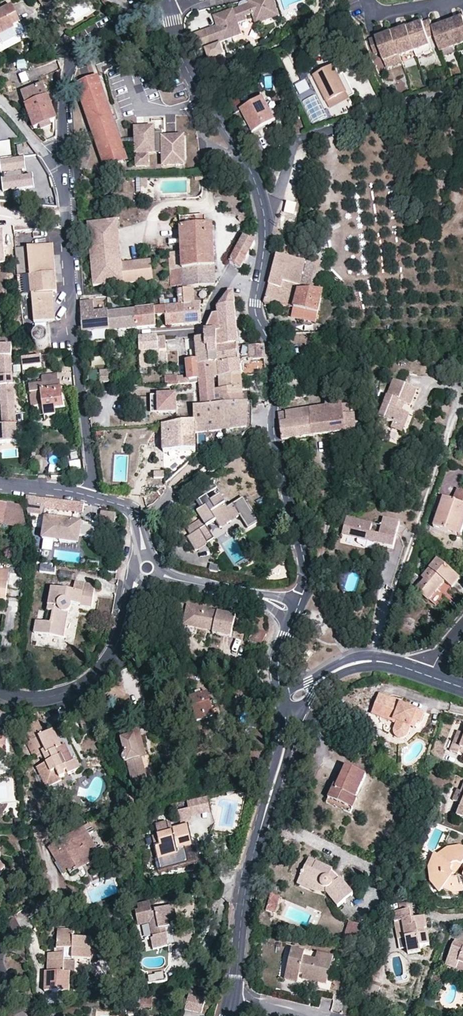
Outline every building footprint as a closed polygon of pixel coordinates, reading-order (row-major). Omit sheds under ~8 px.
[(57,7),(52,0),(42,7),(46,14),(57,7)] [(204,51),(241,39),(236,27),(245,23),(244,20),(251,17),(255,28),(269,23),(264,9),(273,6),(271,0),(258,0),(255,1),(246,4),(248,10),(241,12),(240,10),(237,11),(212,20),(215,30),(199,35),(204,51)] [(248,10),(246,4),(239,6),(238,7),(238,9),(237,10),(237,11),(240,10),(241,12),(248,10)] [(11,5),(0,11),(0,37),(14,30),(13,27),(20,23),(11,5)] [(278,20),(273,6),(264,9),(269,23),(278,20)] [(458,20),(443,25),(433,28),(432,28),(430,21),(420,24),(405,29),(389,34),(377,38),(376,38),(369,40),(374,55),(381,53),(384,62),(399,57),(400,57),(415,52),(431,47),(428,38),(435,36),(440,52),(456,47),(462,45),(462,18),(458,20)] [(432,53),(431,47),(415,52),(417,58),(432,53)] [(402,63),(400,57),(399,57),(384,62),(386,68),(402,63)] [(198,59),(192,62),(193,64),(198,72),(203,68),(198,59)] [(25,61),(17,63),(17,70),(26,69),(25,61)] [(327,102),(353,90),(345,73),(340,76),(335,65),(315,76),(327,102)] [(126,162),(120,146),(118,140),(108,112),(96,78),(78,84),(107,168),(126,162)] [(56,120),(42,84),(20,92),(33,128),(56,120)] [(330,107),(355,95),(353,90),(327,102),(330,107)] [(266,127),(278,120),(265,98),(242,110),(253,131),(254,131),(256,134),(267,128),(266,127)] [(135,129),(136,140),(136,145),(137,167),(149,167),(149,156),(148,157),(148,154),(162,154),(163,166),(185,165),(184,160),(184,138),(173,138),(164,139),(162,139),(162,128),(161,128),(135,129)] [(10,143),(0,143),(0,159),(11,158),(10,143)] [(25,159),(0,162),(1,173),(26,171),(25,159)] [(32,177),(2,179),(3,191),(34,188),(32,177)] [(147,191),(146,177),(119,179),(120,193),(147,191)] [(285,203),(284,215),(295,216),(296,203),(285,203)] [(184,288),(216,285),(216,284),(215,266),(212,226),(206,226),(205,216),(180,218),(182,250),(168,251),(171,292),(177,291),(181,291),(184,291),(184,288)] [(293,222),(281,218),(279,227),(290,230),(293,222)] [(96,286),(124,284),(122,265),(118,222),(90,225),(96,286)] [(8,265),(8,233),(0,233),(0,265),(8,265)] [(256,243),(245,237),(230,263),(242,269),(246,261),(256,243)] [(27,247),(28,265),(52,264),(50,246),(27,247)] [(288,257),(279,255),(277,255),(276,259),(270,282),(269,287),(280,289),(282,280),(285,271),(288,257)] [(286,306),(290,307),(293,295),(297,296),(298,291),(323,292),(320,291),(326,263),(308,261),(288,257),(285,271),(302,275),(300,284),(282,280),(280,289),(269,287),(263,304),(276,307),(277,303),(286,306)] [(122,265),(124,284),(152,281),(151,262),(122,265)] [(28,265),(29,276),(17,277),(18,297),(31,295),(33,322),(56,320),(53,293),(57,293),(55,274),(53,274),(52,264),(28,265)] [(184,325),(181,291),(177,291),(178,306),(164,308),(164,315),(165,326),(176,326),(184,325)] [(191,291),(184,291),(181,291),(184,325),(200,324),(200,305),(192,305),(191,291)] [(318,314),(323,292),(298,291),(297,296),(294,309),(292,318),(316,323),(318,314)] [(250,361),(249,348),(238,348),(233,294),(233,292),(229,293),(217,309),(219,315),(219,332),(216,332),(217,364),(238,361),(245,361),(250,361)] [(164,315),(164,308),(163,296),(159,297),(160,308),(135,310),(136,329),(146,328),(155,327),(154,316),(164,315)] [(80,303),(82,333),(109,331),(108,313),(94,314),(93,303),(80,303)] [(136,329),(135,310),(118,312),(108,313),(109,331),(136,329)] [(219,332),(219,315),(212,316),(204,333),(204,339),(195,339),(196,350),(207,349),(209,365),(217,364),(216,332),(219,332)] [(46,336),(44,334),(41,333),(39,333),(36,334),(34,336),(33,338),(32,341),(32,343),(34,346),(35,348),(38,349),(40,349),(43,349),(45,347),(47,345),(48,343),(48,340),(47,338),(46,336)] [(157,337),(156,337),(158,351),(159,351),(165,350),(165,336),(157,337)] [(137,338),(137,352),(158,351),(156,337),(137,338)] [(11,366),(12,366),(11,356),(12,345),(0,344),(0,366),(11,366)] [(122,347),(110,348),(110,355),(123,355),(122,347)] [(264,347),(262,347),(249,348),(250,361),(265,361),(265,353),(264,347)] [(164,377),(165,385),(177,385),(200,383),(198,365),(209,365),(207,349),(196,350),(197,357),(197,361),(192,361),(187,362),(188,378),(183,378),(183,376),(164,377)] [(158,351),(137,352),(139,366),(151,365),(151,357),(159,357),(159,351),(158,351)] [(40,356),(22,359),(22,360),(22,367),(41,366),(40,356)] [(265,361),(250,361),(245,361),(238,361),(217,364),(209,365),(198,365),(200,383),(202,407),(243,404),(242,385),(241,382),(241,379),(267,377),(265,361)] [(1,415),(14,414),(15,414),(13,377),(11,377),(11,366),(0,366),(0,393),(1,415)] [(111,371),(100,371),(100,382),(111,382),(111,371)] [(57,380),(56,374),(41,375),(42,383),(29,384),(30,398),(41,397),(43,418),(55,416),(55,411),(63,410),(61,389),(60,389),(59,380),(57,380)] [(418,390),(395,381),(380,418),(395,424),(398,425),(402,424),(406,414),(402,412),(397,409),(400,402),(405,404),(411,407),(418,390)] [(176,395),(152,394),(152,404),(159,412),(176,412),(176,395)] [(326,407),(278,414),(282,440),(322,435),(356,431),(355,405),(338,406),(337,398),(325,399),(326,407)] [(405,404),(400,402),(397,409),(402,412),(405,404)] [(248,404),(243,404),(202,407),(193,408),(194,422),(163,425),(164,462),(169,462),(169,451),(195,451),(195,434),(247,429),(248,405),(248,404)] [(17,442),(16,424),(14,424),(14,414),(1,415),(2,425),(0,425),(0,443),(17,442)] [(410,415),(406,414),(402,424),(407,424),(410,415)] [(402,424),(398,425),(395,424),(394,426),(392,429),(403,434),(407,424),(402,424)] [(442,498),(436,496),(431,511),(437,513),(433,527),(457,535),(462,515),(462,505),(460,504),(462,496),(462,492),(456,490),(452,501),(442,498)] [(205,495),(197,500),(202,508),(196,512),(200,518),(184,528),(189,534),(185,537),(194,550),(207,542),(198,529),(204,526),(214,520),(219,528),(239,515),(247,528),(256,522),(241,498),(226,507),(218,495),(209,501),(205,495)] [(26,497),(25,510),(25,512),(27,512),(27,515),(43,517),(44,510),(82,514),(83,504),(26,497)] [(0,503),(0,525),(24,528),(19,505),(0,503)] [(116,514),(101,512),(100,524),(114,526),(116,514)] [(391,548),(398,523),(381,518),(377,535),(368,532),(370,524),(344,517),(340,534),(391,548)] [(81,523),(45,520),(43,541),(55,542),(56,540),(60,541),(60,543),(71,544),(71,543),(72,543),(73,543),(74,543),(75,542),(76,542),(76,541),(77,540),(78,539),(78,538),(78,537),(79,537),(81,523)] [(204,526),(198,529),(207,542),(212,539),(204,526)] [(78,545),(79,537),(78,537),(78,538),(78,539),(77,540),(76,541),(76,542),(75,542),(74,543),(73,543),(72,543),(71,543),(71,544),(78,545)] [(444,583),(452,589),(460,580),(437,560),(422,578),(424,580),(415,592),(428,602),(444,583)] [(8,569),(0,569),(0,582),(7,582),(8,569)] [(91,608),(94,585),(75,582),(74,590),(51,588),(48,611),(52,612),(50,623),(35,621),(34,633),(63,637),(67,614),(69,612),(71,609),(72,607),(72,605),(91,608)] [(190,626),(194,607),(189,606),(185,625),(190,626)] [(235,617),(194,607),(190,626),(209,630),(209,628),(214,629),(213,631),(213,633),(231,637),(235,617)] [(262,643),(266,634),(254,629),(250,638),(262,643)] [(329,640),(316,639),(314,651),(327,653),(329,640)] [(214,717),(208,694),(191,698),(197,721),(214,717)] [(409,735),(411,729),(418,712),(418,710),(379,695),(372,715),(393,723),(392,725),(394,725),(393,730),(393,734),(395,737),(398,739),(402,739),(407,738),(409,735)] [(92,712),(83,716),(87,728),(96,724),(92,712)] [(425,715),(418,712),(411,729),(415,730),(418,723),(422,724),(425,715)] [(25,727),(31,740),(45,734),(39,721),(25,727)] [(96,724),(87,728),(89,732),(98,729),(96,724)] [(146,758),(138,726),(119,731),(125,753),(123,754),(122,755),(121,758),(122,760),(124,762),(127,762),(132,785),(147,781),(142,758),(146,758)] [(72,761),(64,745),(61,746),(53,730),(45,734),(31,740),(27,742),(33,756),(42,752),(47,762),(36,767),(46,787),(61,780),(60,778),(80,769),(76,760),(72,761)] [(457,733),(450,751),(458,755),(460,750),(462,751),(462,735),(457,733)] [(346,767),(338,786),(336,790),(333,788),(328,799),(349,808),(353,798),(356,799),(366,776),(346,767)] [(461,792),(457,791),(452,801),(460,805),(456,817),(462,820),(462,787),(461,792)] [(126,796),(129,809),(130,809),(135,808),(132,794),(126,796)] [(357,800),(356,799),(353,798),(349,808),(328,799),(327,803),(351,813),(357,800)] [(208,799),(188,803),(190,810),(178,813),(182,830),(189,828),(188,825),(193,824),(192,818),(211,813),(208,799)] [(196,864),(189,828),(182,830),(169,832),(167,822),(155,825),(157,835),(159,845),(155,846),(161,873),(196,864)] [(45,824),(32,827),(34,839),(47,837),(45,824)] [(48,847),(57,862),(61,860),(68,871),(83,863),(85,867),(102,857),(84,826),(48,847)] [(462,864),(462,848),(461,847),(448,849),(437,856),(435,865),(435,878),(443,890),(453,895),(462,894),(462,888),(460,880),(452,878),(451,878),(452,876),(451,875),(452,868),(449,867),(453,865),(460,865),(461,866),(462,864)] [(439,894),(443,890),(435,878),(435,865),(437,856),(433,855),(428,866),(430,883),(439,894)] [(309,857),(300,879),(317,887),(326,890),(326,894),(338,909),(354,894),(341,878),(338,880),(336,883),(332,880),(333,879),(330,876),(332,872),(333,868),(309,857)] [(68,871),(61,860),(57,862),(55,863),(61,875),(68,871)] [(70,876),(85,867),(83,863),(68,871),(70,876)] [(462,867),(461,866),(460,865),(453,865),(449,867),(452,868),(451,875),(452,876),(451,878),(452,878),(462,867)] [(314,892),(326,894),(326,890),(317,887),(300,879),(298,884),(314,892)] [(276,914),(280,897),(271,894),(267,912),(276,914)] [(170,918),(168,907),(154,909),(154,912),(151,912),(149,901),(136,903),(137,909),(134,910),(136,921),(149,920),(149,923),(152,938),(149,938),(151,948),(167,946),(165,935),(166,935),(165,927),(170,927),(176,926),(175,917),(170,918)] [(427,929),(425,918),(413,920),(411,912),(409,910),(407,902),(390,905),(392,914),(395,913),(397,929),(405,928),(408,947),(409,953),(421,951),(421,946),(430,945),(428,934),(426,934),(425,930),(427,929)] [(344,939),(349,940),(353,922),(349,921),(344,939)] [(363,924),(353,922),(349,940),(359,942),(363,924)] [(400,948),(408,947),(405,928),(397,929),(400,948)] [(58,930),(57,954),(48,953),(47,972),(45,972),(45,992),(69,993),(70,973),(64,973),(64,959),(90,959),(91,939),(73,938),(73,931),(58,930)] [(455,940),(444,966),(455,970),(456,968),(459,962),(462,964),(462,943),(455,940)] [(327,985),(334,956),(317,953),(316,959),(304,957),(305,951),(293,948),(287,971),(300,974),(303,975),(303,980),(327,985)] [(299,979),(300,974),(287,971),(285,979),(298,983),(299,979)] [(162,975),(147,977),(148,984),(163,982),(162,975)] [(382,986),(370,981),(367,988),(369,989),(379,992),(382,986)] [(379,992),(369,989),(366,995),(377,999),(379,992)] [(205,1000),(188,995),(185,1010),(202,1014),(205,1000)] [(436,997),(431,995),(427,998),(427,1004),(432,1006),(436,1003),(436,997)] [(152,1008),(152,998),(140,998),(139,1008),(152,1008)] [(322,999),(319,1009),(328,1012),(331,1002),(322,999)]
